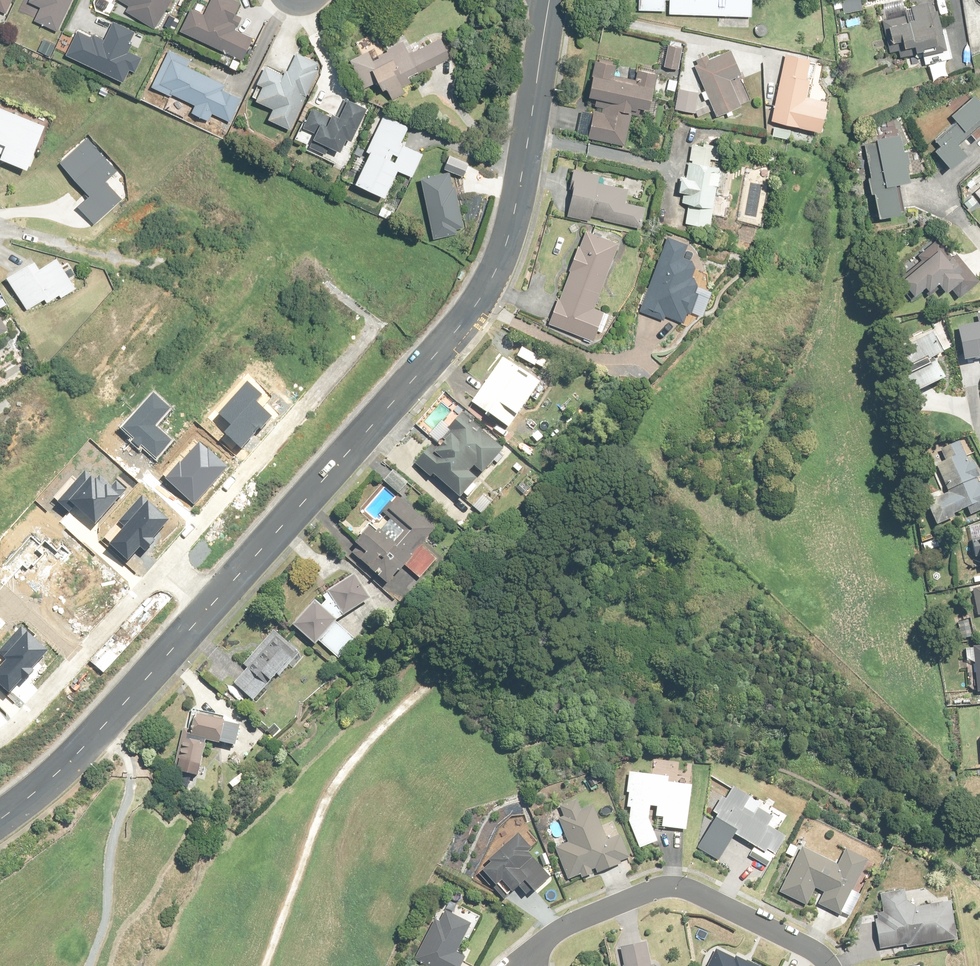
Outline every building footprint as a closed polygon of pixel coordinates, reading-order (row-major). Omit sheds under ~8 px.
[(7,14),(13,0),(0,0),(0,11),(7,14)] [(42,8),(36,21),(58,32),(74,0),(31,0),(30,2),(42,8)] [(172,0),(120,0),(130,6),(126,12),(155,29),(172,0)] [(236,29),(242,17),(237,15),(242,4),(236,0),(211,0),(204,14),(193,8),(181,31),(234,58),(231,66),(238,70),(242,62),(254,39),(236,29)] [(639,10),(666,11),(667,1),(670,1),(670,13),(751,16),(752,0),(639,0),(639,10)] [(926,50),(927,54),(947,47),(932,0),(923,0),(911,4),(916,21),(905,24),(902,17),(883,23),(886,31),(890,30),(895,44),(903,41),(905,48),(916,45),(918,52),(926,50)] [(124,82),(130,70),(136,72),(142,58),(129,51),(138,33),(113,22),(104,39),(95,35),(93,39),(78,32),(67,55),(124,82)] [(388,52),(379,57),(380,59),(375,61),(370,51),(350,60),(358,76),(375,68),(376,71),(384,88),(386,87),(392,99),(408,92),(405,86),(412,83),(409,76),(451,57),(443,40),(412,54),(406,41),(387,50),(388,52)] [(665,68),(681,69),(682,43),(671,42),(671,46),(669,46),(669,49),(668,49),(668,54),(667,54),(666,61),(665,61),(665,68)] [(717,118),(727,113),(728,117),(734,114),(732,111),(743,107),(732,83),(745,78),(732,49),(710,59),(708,56),(697,61),(699,63),(695,65),(717,118)] [(210,122),(213,114),(231,122),(242,98),(223,89),(225,85),(189,68),(192,61),(171,51),(154,87),(170,95),(170,94),(196,106),(193,114),(210,122)] [(257,102),(274,109),(269,120),(292,130),(321,65),(294,53),(285,75),(267,67),(254,96),(258,98),(257,102)] [(790,140),(793,125),(824,132),(830,102),(807,97),(811,80),(807,79),(812,59),(786,54),(772,121),(776,121),(772,136),(790,140)] [(591,97),(600,99),(598,111),(594,111),(593,113),(581,111),(578,133),(590,135),(590,139),(628,145),(634,104),(652,107),(657,74),(639,71),(638,80),(614,76),(616,65),(613,65),(614,62),(601,60),(601,63),(597,62),(591,97)] [(698,92),(678,91),(677,111),(697,112),(699,117),(710,112),(708,105),(697,110),(698,92)] [(970,133),(976,141),(979,138),(979,99),(976,95),(952,116),(957,122),(936,140),(941,146),(937,151),(951,168),(968,154),(959,143),(970,133)] [(350,101),(342,119),(333,114),(332,117),(312,108),(306,122),(305,121),(297,139),(312,146),(315,140),(330,146),(324,159),(343,167),(369,110),(350,101)] [(3,157),(30,168),(47,124),(1,106),(0,109),(0,129),(0,130),(0,141),(8,144),(3,157)] [(425,154),(402,143),(410,127),(386,116),(369,152),(372,154),(358,184),(387,198),(400,171),(414,177),(425,154)] [(60,161),(91,195),(79,206),(96,224),(123,200),(106,182),(119,171),(87,136),(60,161)] [(733,175),(720,174),(723,149),(693,145),(688,177),(681,176),(679,193),(686,194),(685,204),(690,205),(687,223),(713,227),(717,195),(727,196),(728,193),(731,193),(733,175)] [(863,153),(869,182),(866,182),(870,198),(872,198),(878,223),(901,218),(896,193),(904,191),(895,146),(863,153)] [(443,157),(438,170),(459,178),(464,165),(443,157)] [(590,222),(592,216),(642,228),(647,207),(628,203),(629,196),(638,198),(641,185),(580,170),(575,169),(572,182),(575,183),(568,217),(590,222)] [(430,242),(453,237),(459,231),(447,176),(417,182),(430,242)] [(594,340),(598,331),(603,333),(610,315),(604,313),(605,310),(596,306),(618,244),(586,232),(561,300),(559,299),(550,324),(594,340)] [(694,260),(683,258),(689,244),(670,236),(640,311),(665,320),(666,316),(685,323),(689,311),(701,316),(708,299),(696,295),(694,260)] [(954,259),(937,240),(918,257),(924,264),(906,279),(919,294),(924,289),(930,297),(942,286),(947,292),(952,288),(961,299),(979,282),(979,280),(958,255),(954,259)] [(36,261),(32,264),(30,260),(7,272),(28,309),(47,298),(48,301),(61,293),(62,296),(76,288),(58,257),(40,267),(36,261)] [(960,329),(966,360),(979,357),(979,324),(960,329)] [(945,354),(934,334),(899,351),(908,370),(898,375),(909,399),(947,380),(936,359),(945,354)] [(542,384),(503,358),(473,402),(511,428),(542,384)] [(249,396),(236,386),(209,417),(219,425),(212,433),(231,449),(258,418),(242,404),(249,396)] [(163,413),(144,397),(118,428),(155,459),(168,443),(150,428),(163,413)] [(462,412),(448,427),(451,430),(439,444),(435,441),(425,453),(449,475),(443,481),(461,497),(477,479),(470,473),(478,464),(484,471),(503,449),(462,412)] [(957,518),(955,515),(968,510),(971,516),(979,512),(979,484),(977,479),(979,478),(979,476),(973,461),(970,463),(960,442),(941,450),(946,461),(937,465),(950,493),(929,503),(939,526),(957,518)] [(219,470),(190,445),(158,482),(187,507),(219,470)] [(71,475),(47,503),(63,516),(67,510),(85,525),(108,498),(96,488),(92,493),(71,475)] [(154,520),(128,498),(105,525),(110,529),(97,545),(118,562),(131,547),(134,550),(142,541),(139,538),(154,520)] [(379,534),(374,529),(371,527),(357,544),(367,552),(361,559),(385,580),(379,587),(399,604),(438,559),(421,545),(436,528),(401,498),(390,510),(413,530),(408,536),(391,521),(379,534)] [(369,594),(356,574),(328,591),(329,593),(324,597),(327,601),(322,606),(316,600),(294,625),(317,645),(320,641),(339,660),(390,609),(372,591),(369,594)] [(979,619),(979,590),(969,592),(975,620),(979,619)] [(970,620),(959,623),(963,639),(973,637),(970,620)] [(7,628),(0,637),(0,690),(11,677),(14,680),(21,671),(18,668),(34,651),(7,628)] [(268,685),(277,675),(279,677),(300,655),(275,631),(244,664),(249,669),(235,683),(254,700),(265,688),(267,691),(270,687),(268,685)] [(974,647),(967,647),(969,666),(976,665),(979,691),(979,646),(974,647)] [(202,777),(208,740),(238,745),(241,725),(226,722),(227,719),(190,713),(180,773),(202,777)] [(658,817),(664,818),(664,827),(687,829),(690,785),(669,783),(669,775),(630,772),(628,793),(630,793),(629,807),(632,808),(631,824),(641,847),(658,840),(650,821),(651,806),(659,806),(658,817)] [(607,840),(594,804),(580,810),(577,802),(560,808),(563,816),(559,818),(569,842),(557,846),(569,879),(583,874),(584,878),(631,860),(621,835),(607,840)] [(508,894),(512,891),(513,892),(526,881),(536,892),(551,879),(527,851),(530,848),(519,834),(489,860),(491,862),(484,869),(497,885),(499,884),(508,894)] [(819,904),(840,915),(842,911),(850,915),(861,895),(853,891),(868,861),(846,850),(839,865),(803,847),(780,892),(806,905),(815,887),(825,892),(819,904)] [(877,921),(881,948),(907,944),(908,947),(959,940),(953,902),(915,908),(914,903),(909,904),(907,891),(882,895),(885,912),(878,913),(879,920),(877,921)] [(428,965),(461,965),(466,957),(457,952),(472,925),(446,911),(440,923),(435,920),(415,959),(428,965)] [(647,943),(621,948),(624,965),(652,965),(647,943)] [(737,956),(736,959),(717,949),(708,965),(757,965),(737,956)]
